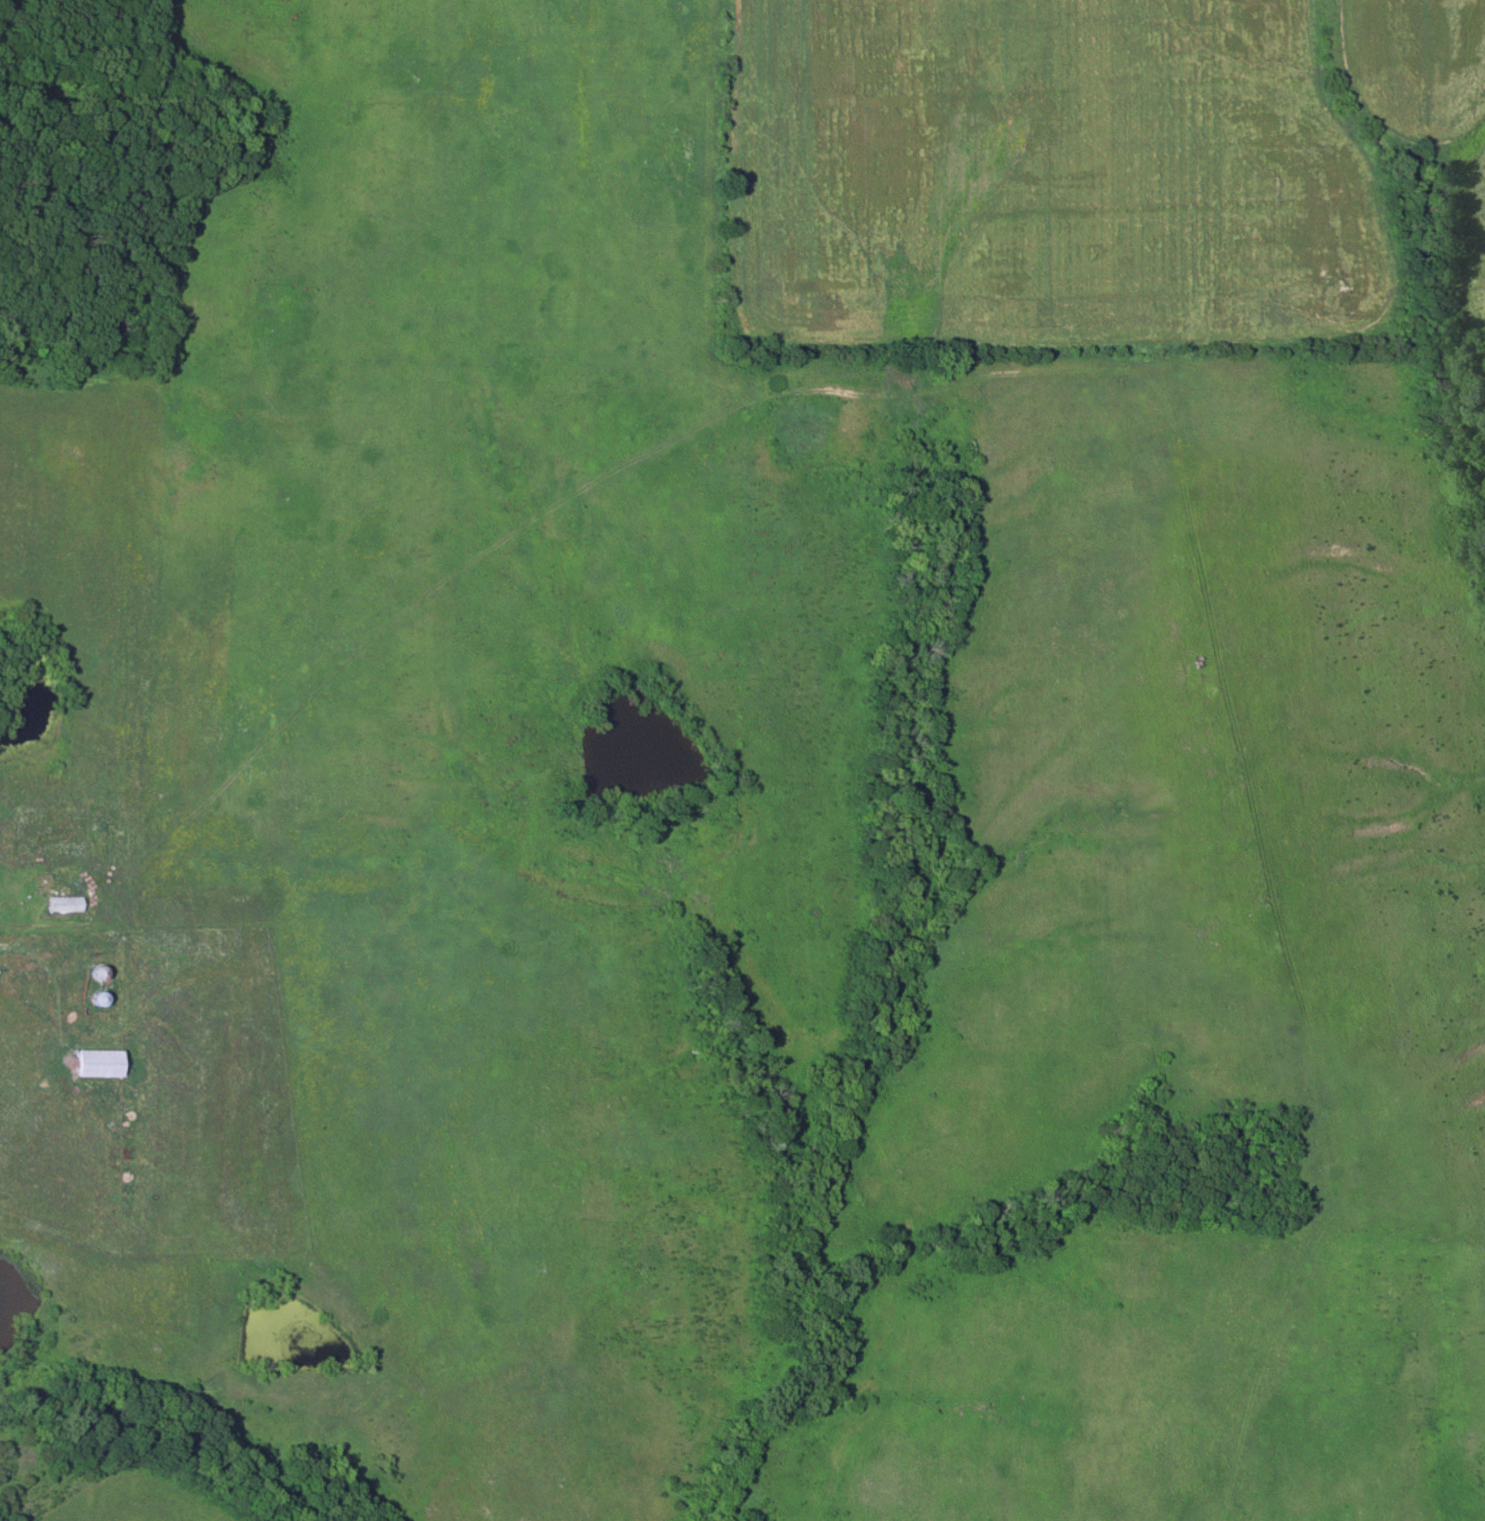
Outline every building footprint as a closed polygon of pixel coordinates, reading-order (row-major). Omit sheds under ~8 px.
[(14,863),(14,850),(0,850),(0,863),(14,863)] [(79,900),(43,900),(43,914),(79,914),(79,900)] [(103,968),(90,969),(90,981),(104,981),(103,968)]
